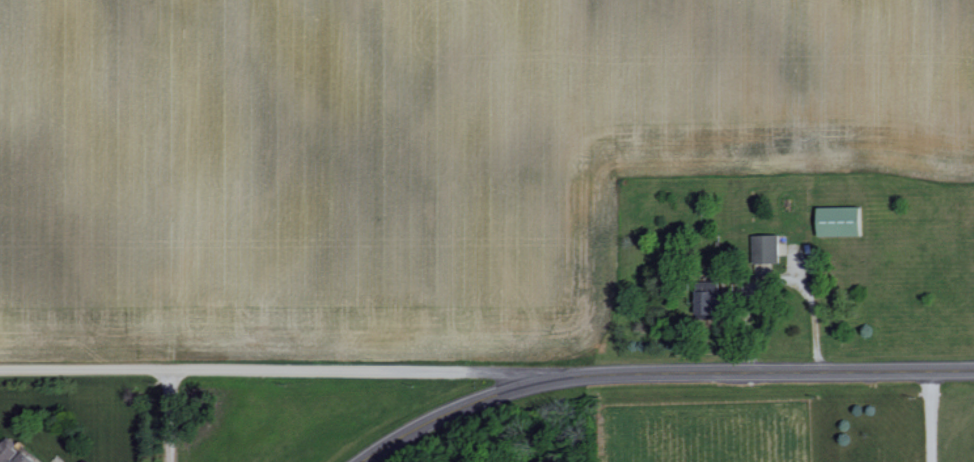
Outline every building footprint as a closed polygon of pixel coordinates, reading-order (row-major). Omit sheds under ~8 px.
[(819,236),(862,235),(862,206),(819,207),(819,236)] [(753,235),(754,263),(779,262),(779,234),(753,235)] [(697,315),(719,314),(719,301),(726,301),(726,291),(697,292),(697,315)] [(9,436),(0,446),(0,461),(35,461),(18,446),(19,445),(9,436)]
